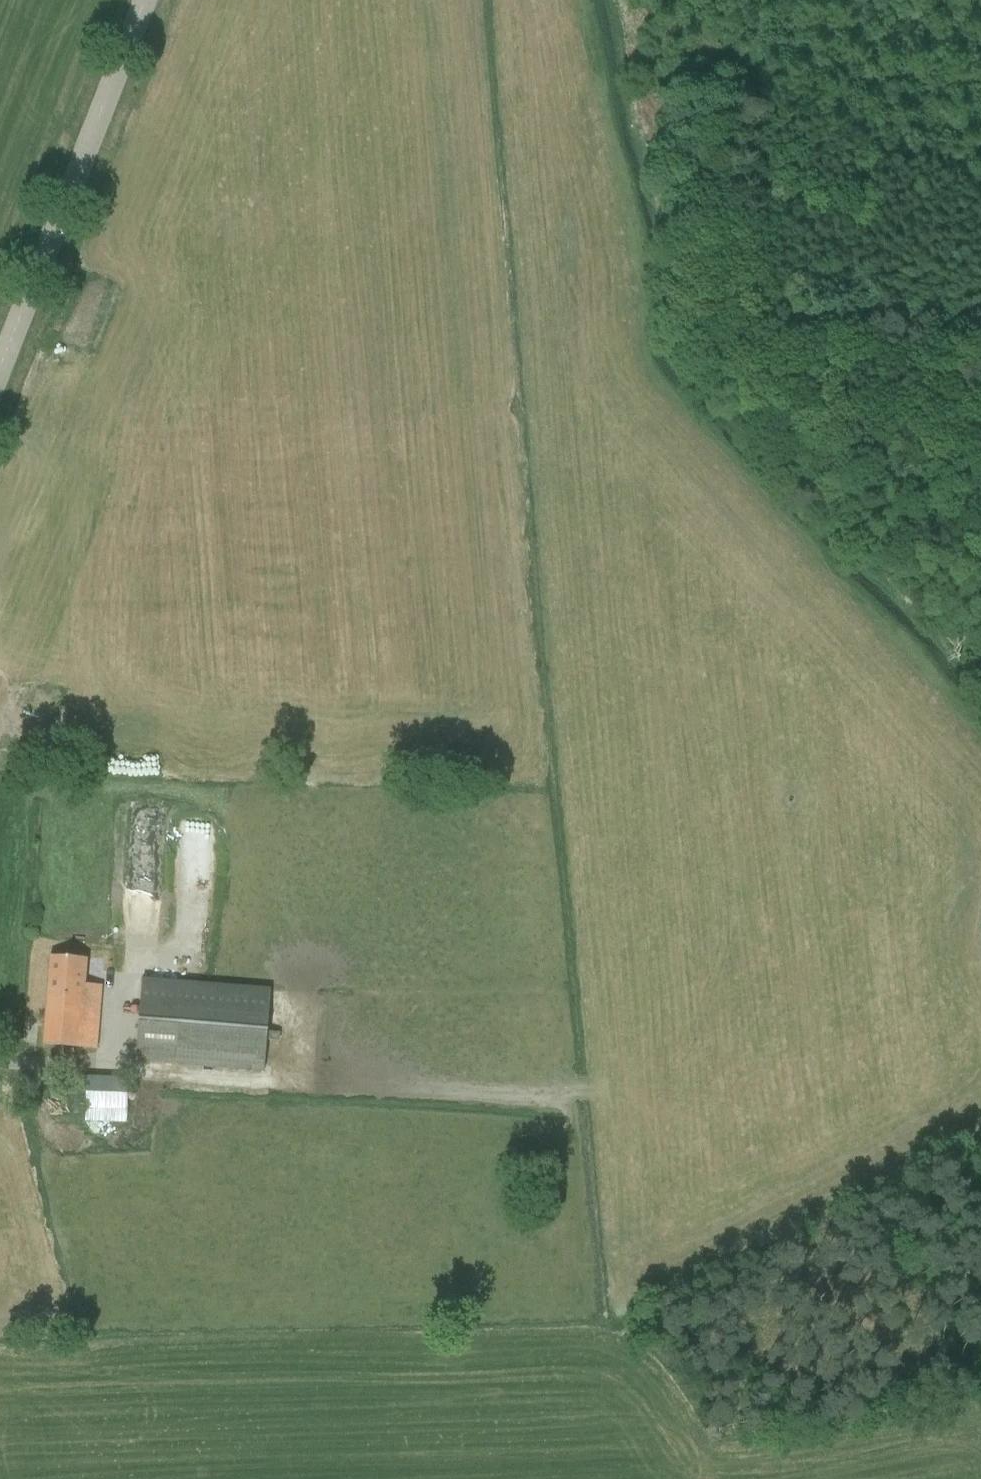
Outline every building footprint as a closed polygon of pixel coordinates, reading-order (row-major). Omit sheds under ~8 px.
[(200,848),(201,819),(167,818),(167,847),(200,848)] [(120,902),(135,902),(134,869),(138,869),(137,835),(118,835),(120,902)] [(42,1045),(97,1050),(101,986),(85,985),(87,959),(49,957),(42,1045)] [(141,978),(135,1062),(263,1073),(266,1042),(278,1042),(279,1034),(266,1033),(270,990),(141,978)] [(126,1121),(126,1079),(86,1079),(86,1121),(126,1121)]
